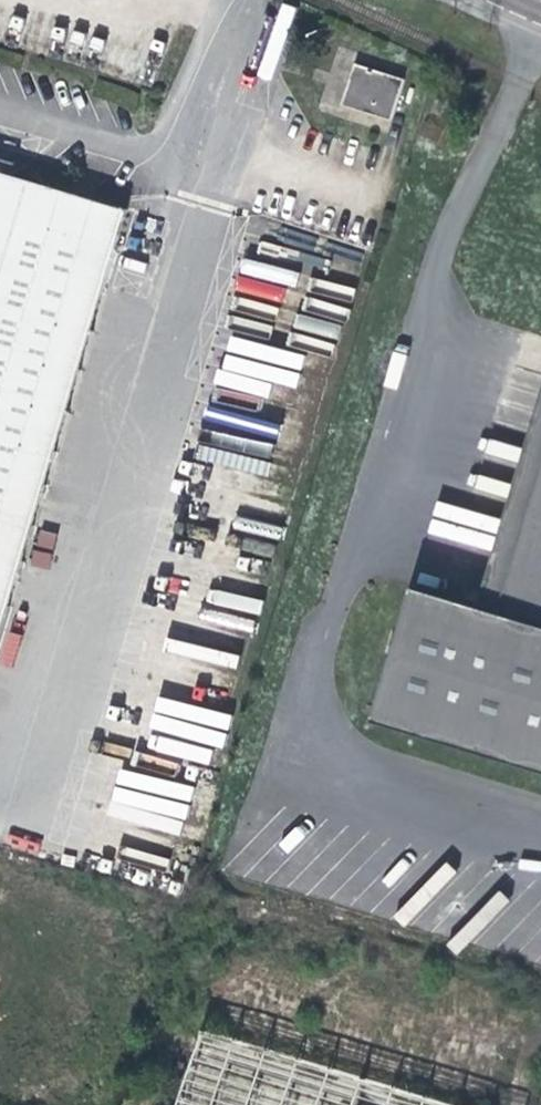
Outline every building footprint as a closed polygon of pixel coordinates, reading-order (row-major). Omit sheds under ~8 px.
[(356,48),(344,88),(392,103),(404,63),(356,48)] [(429,99),(424,116),(437,120),(442,103),(429,99)] [(126,203),(78,189),(0,166),(0,643),(126,203)] [(468,616),(494,624),(540,471),(540,384),(468,616)] [(540,775),(540,471),(494,624),(468,616),(402,596),(365,721),(540,775)] [(201,1032),(179,1104),(445,1104),(201,1032)]
